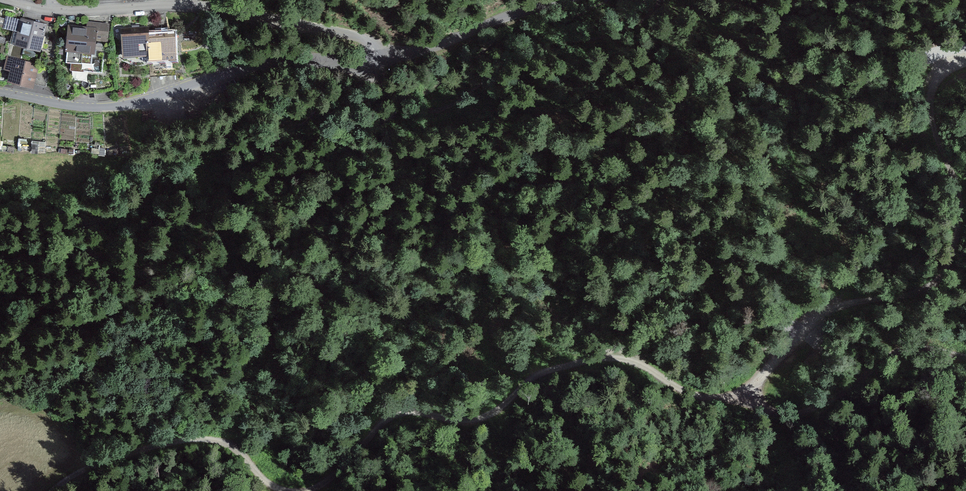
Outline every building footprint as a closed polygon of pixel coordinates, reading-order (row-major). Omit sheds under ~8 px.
[(17,19),(9,46),(38,55),(46,27),(17,19)] [(82,28),(66,25),(62,49),(89,54),(92,35),(104,37),(106,28),(83,23),(82,28)] [(143,39),(142,28),(116,30),(119,59),(144,57),(143,39)] [(143,39),(144,57),(145,64),(170,62),(168,37),(143,39)] [(10,60),(3,83),(28,90),(35,67),(10,60)]
